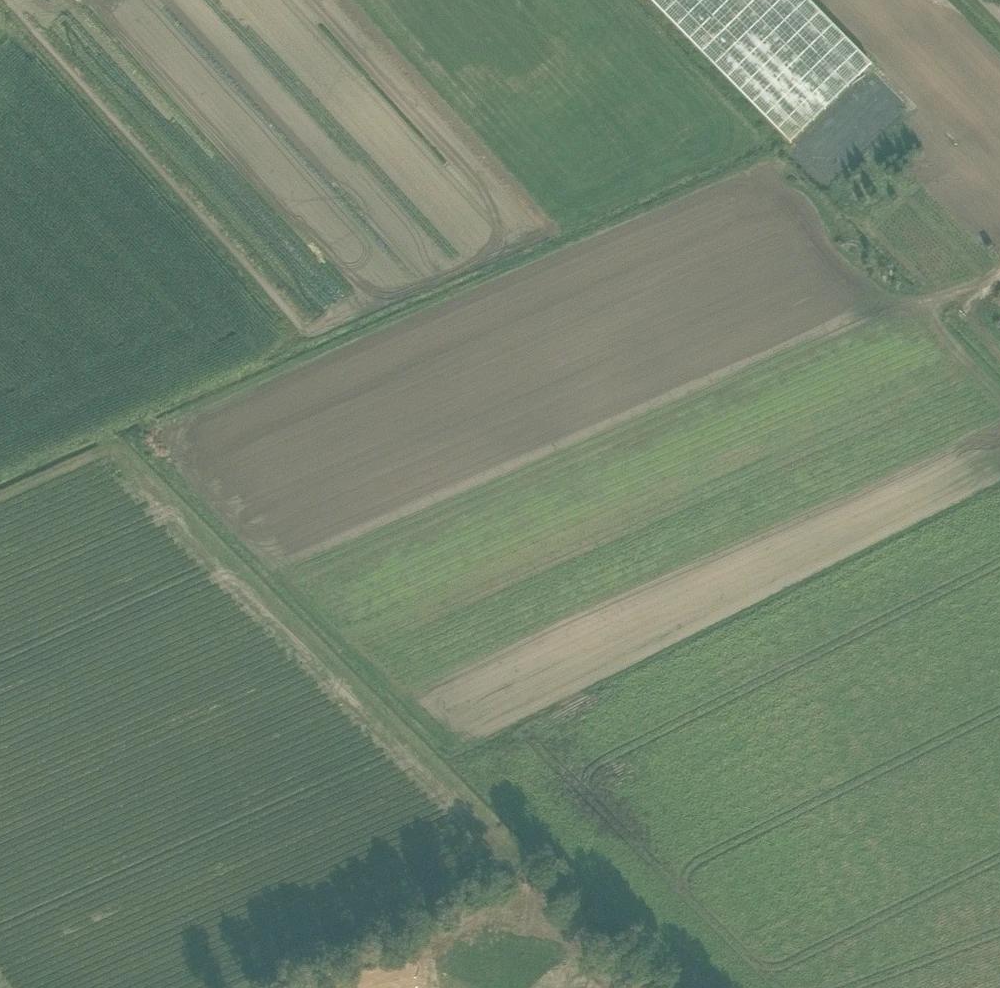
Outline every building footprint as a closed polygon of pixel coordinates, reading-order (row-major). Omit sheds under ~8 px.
[(789,143),(870,63),(809,0),(649,0),(789,143)] [(870,63),(873,61),(928,7),(921,0),(809,0),(870,63)]
